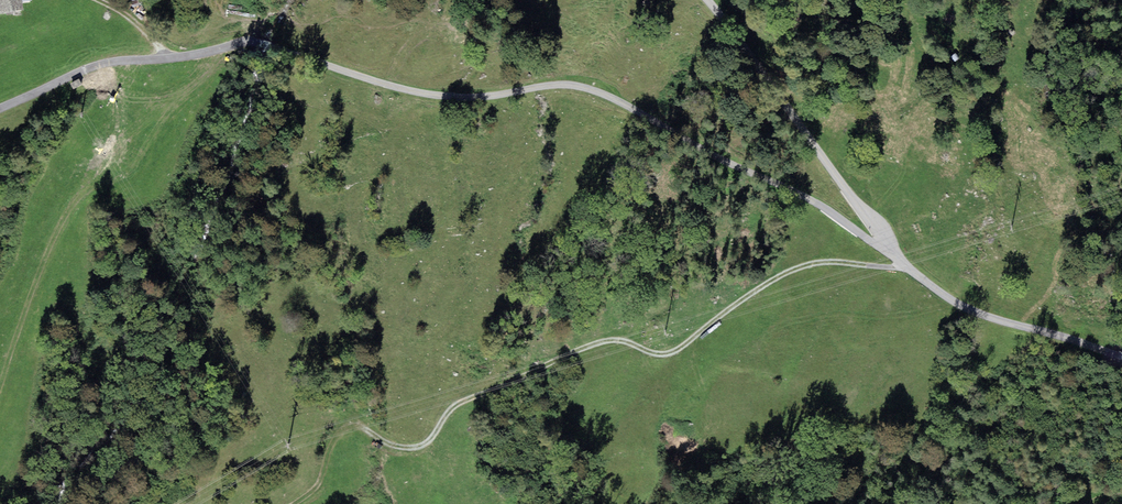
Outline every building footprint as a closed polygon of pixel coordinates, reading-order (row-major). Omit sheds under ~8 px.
[(1,16),(25,12),(23,0),(0,0),(0,9),(1,16)] [(79,79),(70,84),(72,89),(82,85),(79,79)]
